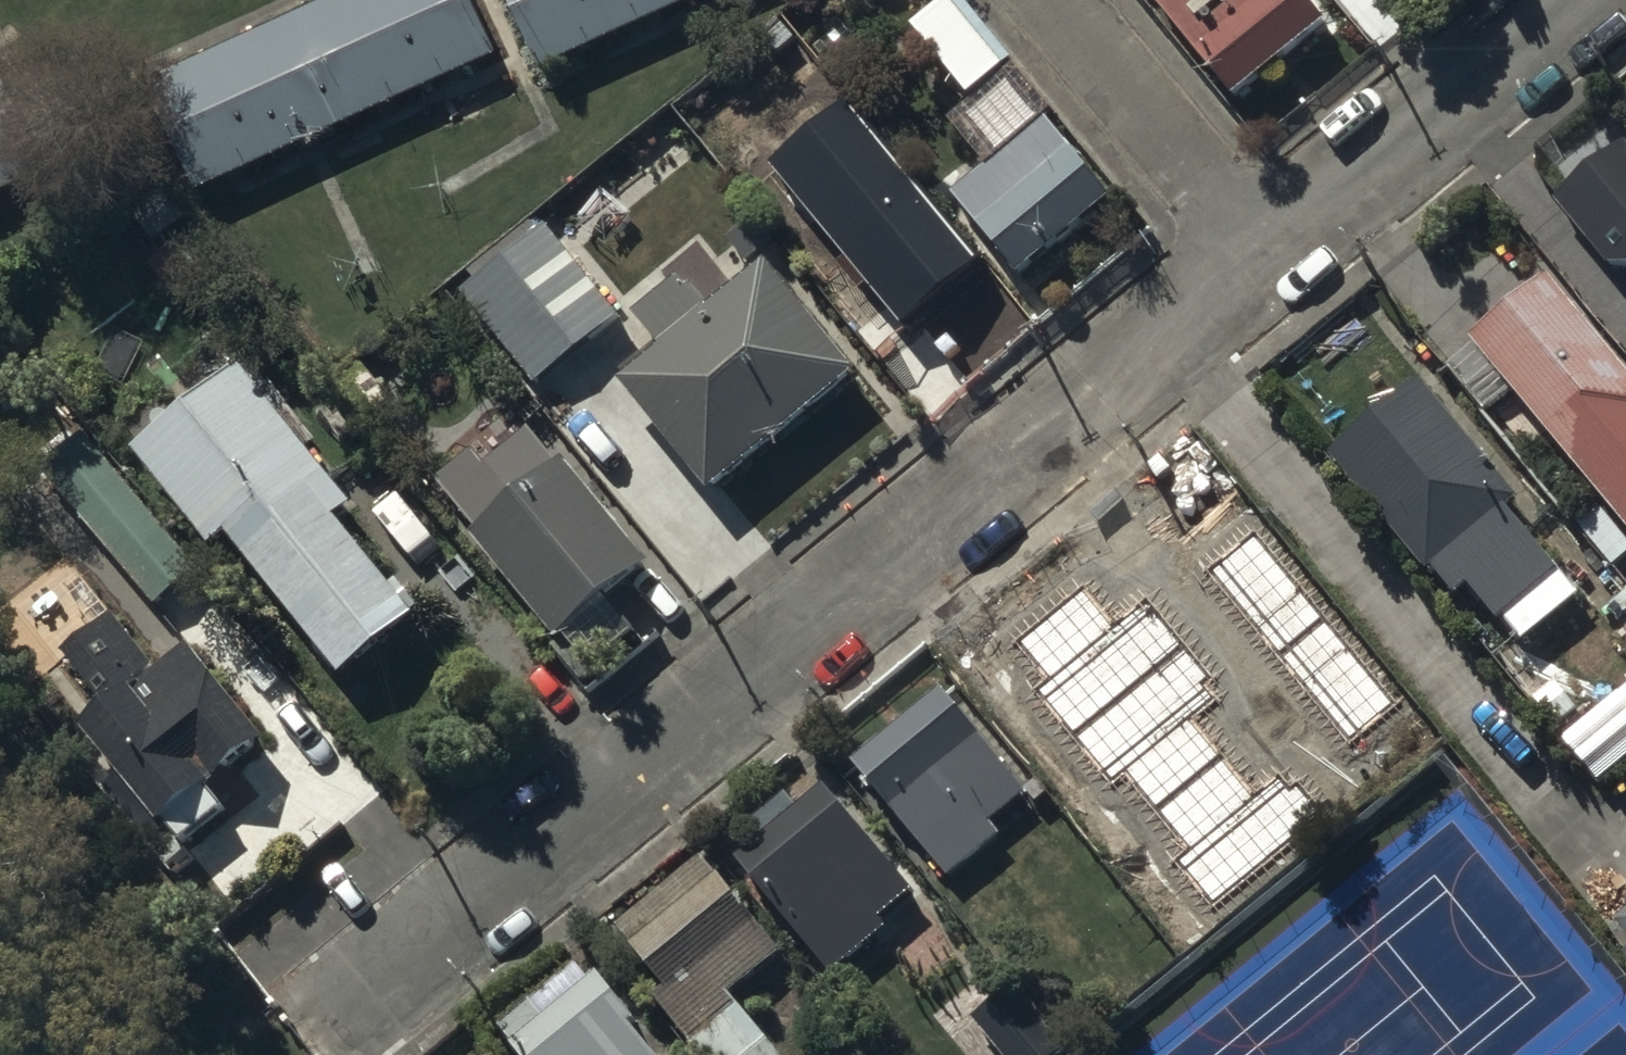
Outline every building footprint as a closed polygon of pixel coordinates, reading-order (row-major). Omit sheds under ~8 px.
[(191,183),(487,44),(466,0),(310,0),(143,79),(191,183)] [(536,60),(669,0),(509,0),(536,60)] [(1230,87),(1324,12),(1315,0),(1161,0),(1230,87)] [(982,160),(954,183),(1019,263),(1108,190),(1020,83),(959,132),(982,160)] [(845,85),(763,156),(901,322),(985,253),(845,85)] [(545,216),(460,282),(536,376),(619,309),(545,216)] [(658,332),(615,370),(711,481),(854,358),(763,253),(707,301),(678,267),(635,305),(658,332)] [(1475,326),(1625,510),(1625,364),(1547,267),(1475,326)] [(237,352),(134,434),(210,534),(227,521),(339,662),(413,603),(334,504),(349,492),(237,352)] [(1420,369),(1330,446),(1424,558),(1429,554),(1453,583),(1464,573),(1496,611),(1499,608),(1521,633),(1578,586),(1503,497),(1517,485),(1420,369)] [(476,518),(470,524),(556,623),(645,546),(533,417),(488,457),(472,439),(435,471),(476,518)] [(80,425),(40,459),(156,597),(196,563),(80,425)] [(1289,658),(1210,563),(1059,687),(1138,783),(1171,756),(1177,762),(1195,746),(1190,740),(1289,658)] [(76,628),(58,644),(97,692),(73,711),(158,811),(162,808),(181,830),(220,796),(202,775),(260,724),(185,638),(159,661),(111,606),(76,628)] [(944,675),(851,749),(945,868),(998,826),(989,814),(1029,782),(944,675)] [(761,825),(735,846),(829,966),(887,920),(879,909),(915,880),(830,772),(797,797),(786,783),(750,811),(761,825)] [(1170,844),(1125,879),(1180,949),(1224,915),(1170,844)] [(649,986),(703,1054),(782,1054),(784,1053),(730,985),(781,945),(703,845),(611,917),(627,938),(631,934),(663,975),(649,986)] [(1614,911),(1625,925),(1625,900),(1614,911)] [(496,1015),(528,1054),(666,1054),(598,962),(587,970),(577,956),(496,1015)]
